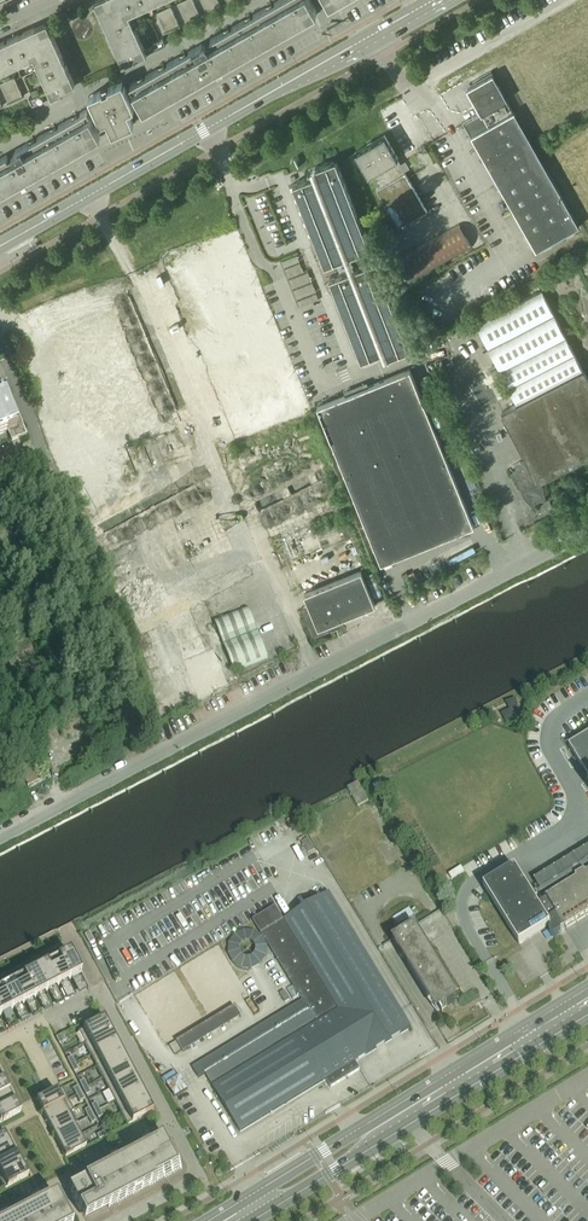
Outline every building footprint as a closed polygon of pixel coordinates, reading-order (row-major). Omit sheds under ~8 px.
[(128,9),(124,0),(94,0),(123,64),(166,44),(161,34),(151,39),(152,41),(143,45),(128,9)] [(149,0),(124,0),(128,9),(149,0)] [(312,13),(317,10),(311,0),(278,0),(131,83),(141,103),(144,108),(312,13)] [(199,13),(194,0),(177,0),(185,19),(199,13)] [(220,4),(219,0),(202,0),(206,10),(220,4)] [(164,28),(178,22),(170,2),(156,8),(164,28)] [(47,21),(23,32),(34,56),(49,89),(30,98),(33,104),(76,85),(47,21)] [(0,42),(0,71),(34,56),(23,32),(0,42)] [(467,88),(482,113),(464,122),(536,249),(579,225),(492,71),(491,72),(492,74),(467,88)] [(501,82),(507,93),(524,83),(518,72),(501,82)] [(23,95),(14,76),(0,83),(9,101),(23,95)] [(88,95),(100,122),(107,119),(113,132),(134,122),(128,109),(134,106),(122,80),(88,95)] [(525,84),(507,94),(513,105),(531,95),(525,84)] [(514,106),(520,116),(537,107),(531,96),(514,106)] [(0,158),(0,190),(101,133),(87,108),(0,158)] [(427,210),(408,176),(405,171),(404,170),(405,169),(398,157),(385,134),(355,151),(356,153),(369,174),(374,171),(382,185),(376,188),(398,226),(427,210)] [(293,183),(314,236),(325,264),(345,256),(350,269),(330,277),(361,358),(382,350),(384,357),(409,348),(375,260),(355,268),(349,254),(370,246),(336,158),(311,168),(314,175),(293,183)] [(471,245),(458,223),(395,259),(408,281),(471,245)] [(168,251),(232,438),(309,411),(245,225),(168,251)] [(303,271),(297,255),(282,260),(299,305),(319,298),(308,269),(303,271)] [(476,322),(516,399),(518,403),(584,369),(542,288),(476,322)] [(179,424),(159,365),(128,376),(124,365),(129,363),(120,338),(133,334),(118,290),(83,302),(93,329),(70,337),(85,380),(91,378),(95,389),(89,392),(98,420),(141,405),(151,434),(179,424)] [(474,526),(442,447),(410,369),(317,406),(381,564),(474,526)] [(502,411),(526,458),(514,464),(516,469),(514,472),(510,468),(517,477),(519,483),(523,488),(524,494),(533,504),(545,498),(542,485),(538,481),(587,455),(587,377),(584,369),(518,403),(502,411)] [(481,405),(492,400),(488,391),(484,393),(476,376),(469,379),(481,405)] [(7,433),(7,432),(8,432),(11,441),(21,437),(26,435),(18,414),(12,416),(4,398),(0,400),(0,435),(7,433)] [(65,459),(78,502),(113,491),(101,454),(75,461),(74,457),(65,459)] [(331,525),(336,539),(353,533),(348,519),(331,525)] [(366,571),(370,581),(371,581),(375,594),(385,591),(377,567),(366,571)] [(310,602),(303,605),(314,634),(347,622),(344,615),(377,603),(364,568),(306,589),(310,602)] [(186,600),(184,594),(163,600),(168,613),(185,608),(183,601),(186,600)] [(217,618),(235,670),(269,658),(251,607),(217,618)] [(183,659),(199,697),(232,683),(216,645),(183,659)] [(521,716),(517,700),(506,703),(510,711),(500,715),(506,725),(521,716)] [(569,746),(587,777),(587,735),(569,746)] [(21,774),(26,783),(28,786),(39,780),(32,768),(21,774)] [(347,787),(347,788),(358,807),(368,801),(358,782),(347,787)] [(302,843),(309,854),(314,850),(308,840),(302,843)] [(534,880),(534,881),(546,900),(537,906),(514,869),(484,887),(519,945),(549,926),(551,929),(551,930),(550,930),(550,931),(549,932),(549,933),(549,934),(550,935),(550,936),(551,936),(552,936),(552,937),(553,937),(554,937),(555,937),(555,936),(556,936),(565,930),(565,931),(566,930),(587,917),(587,847),(534,880)] [(205,1075),(240,1133),(326,1080),(331,1088),(360,1070),(356,1062),(411,1028),(329,893),(281,922),(262,935),(302,1002),(199,1065),(193,1068),(199,1079),(205,1075)] [(397,926),(413,916),(414,916),(409,908),(393,919),(397,926)] [(261,934),(273,927),(265,914),(254,921),(261,934)] [(459,999),(415,927),(393,941),(436,1012),(440,1010),(442,1013),(443,1013),(441,1010),(459,999)] [(254,933),(243,933),(234,937),(228,946),(228,956),(232,965),(241,971),(251,972),(260,968),(266,960),(267,949),(263,939),(254,933)] [(81,973),(69,951),(58,957),(69,979),(81,973)] [(69,979),(58,957),(46,964),(57,985),(69,979)] [(57,985),(46,964),(34,970),(45,992),(57,985)] [(45,992),(34,970),(22,976),(34,998),(45,992)] [(34,998),(22,976),(11,982),(22,1004),(34,998)] [(11,982),(0,988),(0,991),(10,1010),(22,1004),(11,982)] [(0,991),(0,1016),(10,1010),(0,991)] [(233,1010),(176,1046),(182,1056),(240,1020),(233,1010)] [(84,1044),(110,1030),(104,1018),(78,1032),(84,1044)] [(90,1055),(116,1042),(110,1030),(84,1044),(90,1055)] [(96,1067),(122,1053),(116,1042),(90,1055),(96,1067)] [(102,1079),(128,1065),(122,1053),(96,1067),(102,1079)] [(108,1090),(134,1077),(128,1065),(102,1079),(108,1090)] [(140,1089),(134,1077),(108,1090),(115,1102),(140,1089)] [(189,1090),(181,1077),(167,1085),(175,1098),(189,1090)] [(3,1080),(0,1082),(0,1095),(8,1090),(3,1080)] [(36,1102),(42,1113),(68,1100),(62,1088),(36,1102)] [(147,1100),(140,1089),(115,1102),(121,1114),(147,1100)] [(14,1102),(8,1090),(0,1095),(0,1109),(14,1102)] [(42,1113),(48,1124),(71,1112),(74,1111),(68,1100),(42,1113)] [(153,1112),(147,1100),(121,1114),(127,1125),(153,1112)] [(14,1102),(0,1109),(0,1124),(20,1113),(14,1102)] [(71,1112),(48,1124),(54,1136),(75,1125),(77,1124),(71,1112)] [(54,1136),(60,1147),(80,1136),(75,1125),(54,1136)] [(111,1127),(104,1131),(107,1136),(113,1132),(111,1127)] [(10,1144),(4,1132),(0,1135),(0,1149),(10,1144)] [(158,1158),(78,1200),(87,1218),(185,1167),(168,1135),(151,1143),(158,1158)] [(86,1147),(80,1136),(60,1147),(65,1157),(86,1147)] [(10,1144),(0,1149),(0,1163),(16,1155),(10,1144)] [(22,1166),(16,1155),(0,1163),(0,1178),(22,1166)] [(22,1166),(0,1178),(0,1180),(5,1189),(28,1177),(22,1166)] [(63,1209),(62,1206),(56,1195),(39,1204),(41,1208),(44,1215),(33,1220),(69,1220),(63,1209)]
